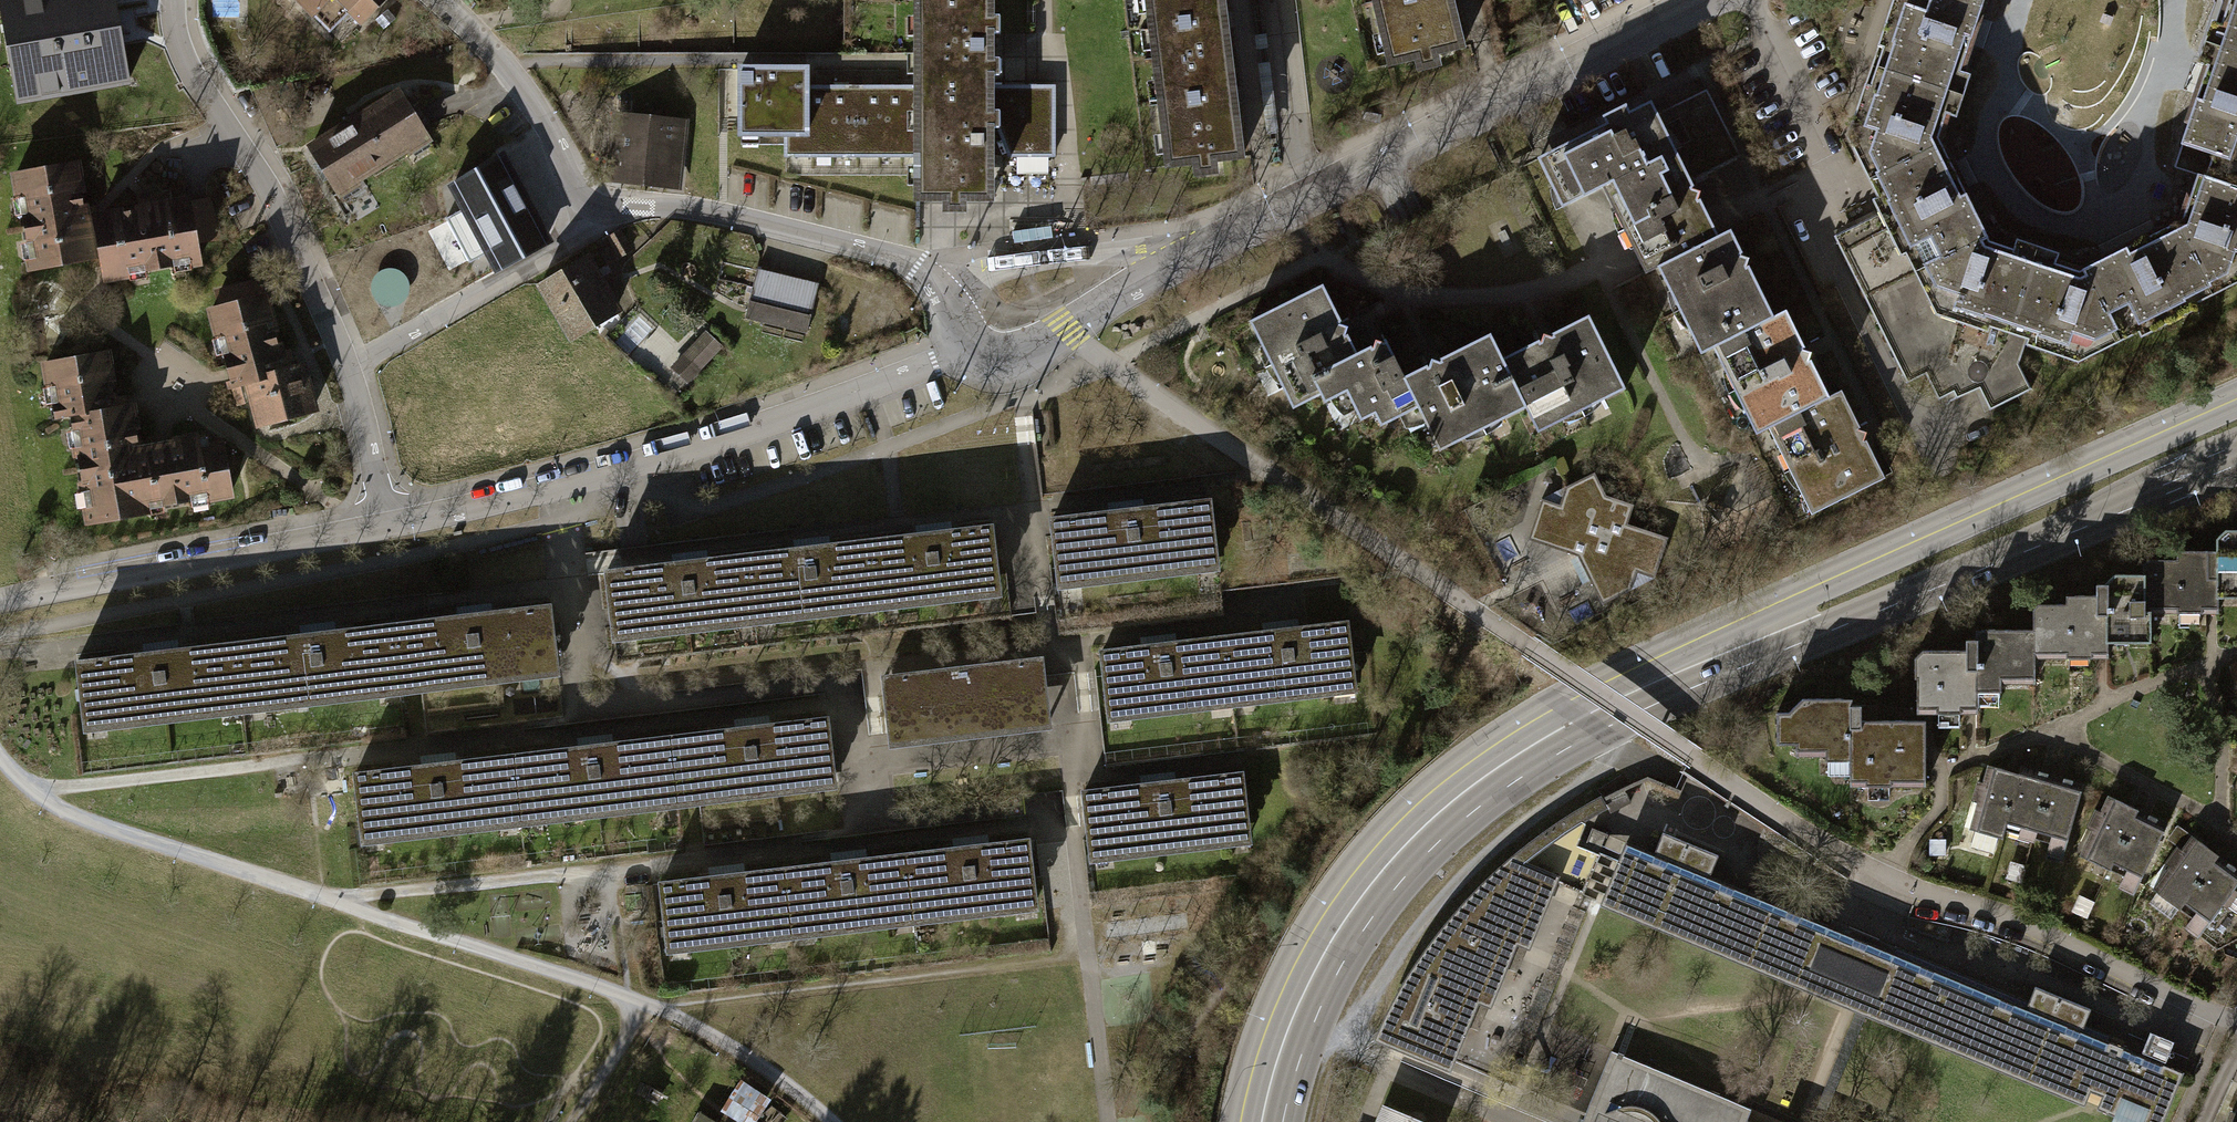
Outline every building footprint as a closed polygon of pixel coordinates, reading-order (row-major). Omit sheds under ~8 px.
[(16,102),(132,82),(117,0),(0,0),(0,12),(16,102)] [(328,30),(350,9),(361,20),(381,0),(299,0),(328,30)] [(915,92),(951,92),(989,92),(989,84),(989,74),(997,74),(997,65),(997,58),(989,58),(989,31),(998,31),(998,15),(989,15),(989,0),(914,0),(914,64),(915,85),(915,92)] [(1152,61),(1228,52),(1221,0),(1151,0),(1152,11),(1147,12),(1149,28),(1153,27),(1156,50),(1151,51),(1152,61)] [(1381,34),(1383,34),(1387,53),(1385,53),(1388,64),(1414,57),(1417,69),(1437,64),(1434,53),(1462,46),(1451,0),(1372,0),(1381,34)] [(1882,68),(1953,91),(1958,73),(1964,75),(1983,16),(1979,15),(1984,0),(1903,0),(1882,68)] [(2213,45),(2236,53),(2236,0),(2224,0),(2213,45)] [(2213,45),(2206,64),(2202,63),(2183,120),(2186,121),(2179,143),(2214,154),(2206,176),(2236,186),(2236,53),(2213,45)] [(1241,156),(1228,52),(1152,61),(1154,78),(1161,78),(1163,99),(1157,99),(1162,134),(1166,134),(1168,153),(1165,153),(1167,167),(1193,164),(1194,174),(1212,171),(1211,160),(1241,156)] [(740,134),(786,134),(805,133),(805,86),(805,67),(739,67),(740,134)] [(1854,145),(1872,178),(1940,143),(1950,113),(1947,112),(1953,91),(1882,68),(1871,90),(1877,91),(1860,139),(1854,145)] [(1055,84),(989,84),(989,92),(951,92),(915,92),(915,111),(918,111),(918,130),(914,130),(915,154),(915,199),(943,199),(944,209),(952,209),(963,209),(963,198),(989,198),(989,128),(996,128),(1009,154),(1055,155),(1055,84)] [(915,85),(805,86),(805,133),(786,134),(786,154),(915,154),(914,130),(918,130),(918,111),(915,111),(915,92),(915,85)] [(1645,272),(1656,266),(1718,235),(1709,216),(1690,179),(1738,155),(1705,88),(1657,112),(1651,100),(1628,111),(1624,105),(1601,116),(1605,125),(1537,158),(1562,207),(1602,187),(1634,250),(1645,272)] [(396,93),(309,148),(335,189),(422,134),(396,93)] [(686,120),(625,113),(618,177),(678,183),(686,120)] [(1949,160),(1940,143),(1872,178),(1876,186),(1881,195),(1885,193),(1912,245),(1908,247),(1919,269),(1986,235),(1978,218),(1982,216),(1953,158),(1949,160)] [(451,183),(464,208),(486,249),(499,272),(551,244),(503,155),(502,155),(451,183)] [(36,266),(91,256),(82,207),(75,165),(13,176),(17,197),(24,196),(26,209),(21,215),(25,241),(33,247),(36,266)] [(2206,176),(2195,174),(2176,222),(2210,291),(2236,279),(2236,186),(2206,176)] [(135,196),(137,209),(154,206),(152,193),(135,196)] [(1912,245),(1885,193),(1881,195),(1891,215),(1836,242),(1907,381),(1924,372),(1938,400),(1982,378),(1996,406),(2030,389),(2017,360),(2028,333),(2010,328),(1989,321),(1990,316),(1941,300),(1936,304),(1919,269),(1908,247),(1912,245)] [(205,194),(186,200),(193,243),(220,237),(205,194)] [(137,209),(93,216),(102,265),(104,278),(126,274),(125,266),(135,264),(145,272),(172,266),(176,258),(195,255),(193,243),(186,200),(154,206),(137,209)] [(93,267),(102,265),(93,216),(92,206),(82,207),(91,256),(93,267)] [(469,258),(486,249),(464,208),(447,217),(469,258)] [(2103,259),(2085,268),(2118,336),(2137,326),(2135,322),(2189,295),(2192,300),(2210,291),(2176,222),(2158,231),(2156,228),(2101,255),(2103,259)] [(1026,237),(1024,228),(1008,230),(1009,237),(1009,239),(1026,237)] [(1699,353),(1712,346),(1773,316),(1747,263),(1748,258),(1742,255),(1729,229),(1718,235),(1656,266),(1667,287),(1673,289),(1679,287),(1697,321),(1692,326),(1689,333),(1699,353)] [(618,231),(609,236),(620,256),(629,251),(618,231)] [(2015,244),(1986,235),(1919,269),(1936,304),(1941,300),(1990,316),(1989,321),(2010,328),(2034,256),(2016,249),(2015,244)] [(2054,262),(2034,256),(2010,328),(2028,333),(2031,334),(2032,331),(2081,348),(2084,354),(2118,336),(2085,268),(2056,258),(2054,262)] [(540,284),(570,334),(614,307),(583,258),(540,284)] [(756,270),(745,318),(805,332),(816,284),(756,270)] [(1321,282),(1248,318),(1258,339),(1263,343),(1268,344),(1272,342),(1288,375),(1284,378),(1282,383),(1283,388),(1292,407),(1320,394),(1310,374),(1356,352),(1344,330),(1346,326),(1342,324),(1321,282)] [(300,362),(293,364),(283,367),(279,351),(263,295),(209,309),(217,338),(225,336),(228,346),(222,357),(236,403),(253,399),(259,423),(312,409),(300,362)] [(1785,310),(1773,316),(1712,346),(1723,368),(1731,370),(1735,367),(1753,401),(1747,405),(1746,414),(1755,432),(1767,426),(1828,396),(1809,355),(1810,351),(1805,349),(1785,310)] [(1540,339),(1501,357),(1525,405),(1537,429),(1557,419),(1560,416),(1560,412),(1559,408),(1593,391),(1595,395),(1599,396),(1603,397),(1624,387),(1588,315),(1551,335),(1541,332),(1540,339)] [(647,372),(680,341),(665,326),(632,357),(647,372)] [(719,345),(706,332),(671,365),(684,379),(719,345)] [(1505,415),(1525,405),(1501,357),(1490,334),(1437,360),(1431,357),(1427,364),(1403,375),(1418,405),(1439,447),(1458,439),(1460,435),(1461,432),(1459,426),(1494,408),(1497,413),(1501,415),(1505,415)] [(1380,424),(1418,405),(1403,375),(1385,339),(1381,341),(1374,338),(1372,345),(1356,352),(1310,374),(1320,394),(1324,401),(1344,391),(1359,420),(1375,412),(1380,424)] [(289,348),(279,351),(283,367),(293,364),(289,348)] [(76,450),(78,468),(118,460),(117,455),(139,451),(137,445),(130,405),(125,405),(122,396),(113,397),(106,352),(42,363),(47,385),(56,385),(57,396),(51,404),(53,419),(69,415),(71,428),(79,434),(82,446),(76,450)] [(1841,389),(1828,396),(1767,426),(1779,448),(1785,449),(1791,449),(1808,481),(1802,486),(1800,491),(1810,513),(1884,476),(1864,437),(1866,431),(1860,429),(1841,389)] [(193,434),(137,445),(139,451),(117,455),(118,460),(78,468),(82,490),(88,489),(91,501),(84,502),(87,520),(144,510),(143,502),(156,500),(165,507),(190,502),(195,493),(206,491),(207,498),(229,494),(219,445),(196,449),(193,434)] [(1595,472),(1541,499),(1528,539),(1578,556),(1602,604),(1655,578),(1668,537),(1627,524),(1634,504),(1606,495),(1595,472)] [(1050,522),(1056,571),(1077,568),(1079,580),(1195,564),(1194,556),(1216,553),(1209,500),(1050,522)] [(974,578),(997,575),(991,527),(867,542),(873,592),(893,589),(894,600),(976,590),(974,578)] [(2149,612),(2211,612),(2217,612),(2217,596),(2236,596),(2236,528),(2225,527),(2215,537),(2215,550),(2184,550),(2176,558),(2147,558),(2142,558),(2142,572),(2142,612),(2149,612)] [(853,594),(873,592),(867,542),(744,557),(750,605),(770,603),(771,615),(854,605),(853,594)] [(728,608),(750,605),(744,557),(605,574),(611,622),(633,620),(635,629),(729,618),(728,608)] [(2031,656),(2033,656),(2100,656),(2105,656),(2105,641),(2149,641),(2149,612),(2142,612),(2142,572),(2113,572),(2106,582),(2095,582),(2095,594),(2074,594),(2064,603),(2040,603),(2031,609),(2031,627),(2031,656)] [(549,605),(388,624),(396,688),(557,669),(549,605)] [(1349,623),(1223,636),(1230,699),(1356,685),(1349,623)] [(388,624),(233,643),(241,706),(396,688),(388,624)] [(2031,656),(2031,627),(1987,628),(1976,639),(1964,639),(1964,650),(1922,650),(1912,661),(1912,712),(1970,712),(1975,712),(1975,691),(1999,691),(1999,682),(2033,682),(2033,656),(2031,656)] [(1223,636),(1098,650),(1105,713),(1230,699),(1223,636)] [(233,643),(76,661),(84,725),(241,706),(233,643)] [(1039,657),(881,677),(889,739),(1047,720),(1039,657)] [(1847,783),(1923,784),(1924,718),(1869,718),(1869,704),(1848,704),(1841,697),(1801,697),(1787,711),(1776,711),(1775,742),(1794,742),(1794,752),(1824,752),(1824,759),(1848,759),(1847,783)] [(666,737),(674,799),(833,779),(825,717),(666,737)] [(512,756),(520,818),(674,799),(666,737),(512,756)] [(352,775),(360,838),(520,818),(512,756),(352,775)] [(2000,835),(2002,828),(2018,774),(2011,772),(1987,765),(1983,779),(1977,778),(1970,800),(1976,802),(1969,828),(1975,830),(1970,846),(1991,852),(1996,834),(2000,835)] [(2002,828),(2033,837),(2051,775),(2045,773),(2020,766),(2018,774),(2002,828)] [(1240,771),(1081,790),(1089,855),(1248,836),(1240,771)] [(2063,778),(2051,775),(2033,837),(2062,845),(2080,784),(2063,778)] [(2078,854),(2109,868),(2136,810),(2129,807),(2105,796),(2102,803),(2096,801),(2084,828),(2089,830),(2078,854)] [(2146,815),(2136,810),(2109,868),(2138,882),(2165,824),(2146,815)] [(1608,834),(1592,827),(1583,848),(1600,855),(1608,834)] [(1602,901),(1805,985),(1813,967),(1823,971),(1832,949),(1823,946),(1830,927),(1831,926),(1710,876),(1718,855),(1662,832),(1654,853),(1626,842),(1602,901)] [(2152,887),(2180,907),(2217,855),(2210,850),(2190,836),(2181,849),(2175,846),(2163,862),(2168,865),(2152,887)] [(1025,838),(903,853),(911,916),(1033,901),(1025,838)] [(1942,839),(1929,839),(1929,853),(1943,852),(1942,839)] [(903,853),(781,868),(789,931),(911,916),(903,853)] [(2217,855),(2180,907),(2204,924),(2219,904),(2225,908),(2236,892),(2233,889),(2236,883),(2236,870),(2226,862),(2217,855)] [(1114,858),(1093,860),(1096,883),(1117,881),(1114,858)] [(1377,1040),(1448,1069),(1466,1026),(1478,1031),(1505,967),(1517,972),(1556,878),(1511,860),(1492,877),(1473,895),(1455,915),(1437,937),(1414,969),(1404,986),(1394,1002),(1385,1021),(1377,1040)] [(781,868),(659,883),(667,946),(789,931),(781,868)] [(1823,971),(1875,993),(1892,953),(1858,939),(1830,927),(1823,946),(1832,949),(1823,971)] [(2026,1007),(1892,953),(1875,993),(1868,1011),(2085,1100),(2090,1088),(2109,1041),(2082,1030),(2091,1009),(2035,986),(2026,1007)] [(1868,1011),(1875,993),(1823,971),(1813,967),(1805,985),(1852,1005),(1858,1007),(1810,1121),(1822,1121),(1867,1011),(1868,1011)] [(2090,1088),(2103,1093),(2123,1047),(2109,1041),(2090,1088)] [(2123,1047),(2103,1093),(2098,1106),(2136,1121),(2162,1121),(2182,1072),(2123,1047)] [(1582,1121),(1744,1121),(1749,1111),(1750,1107),(1620,1054),(1611,1050),(1582,1121)] [(773,1096),(744,1076),(723,1108),(745,1121),(756,1121),(773,1096)] [(759,1121),(783,1121),(788,1114),(772,1103),(759,1121)] [(1388,1107),(1382,1121),(1424,1121),(1388,1107)] [(2236,1112),(2230,1109),(2225,1121),(2236,1121),(2236,1111),(2236,1112)] [(1749,1111),(1744,1121),(1779,1121),(1749,1111)]
